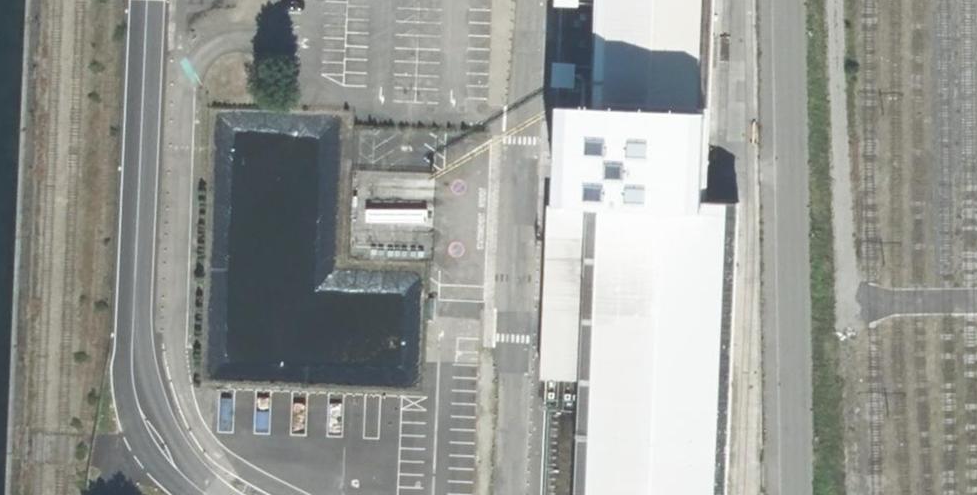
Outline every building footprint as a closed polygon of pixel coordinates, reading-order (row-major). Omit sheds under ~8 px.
[(738,204),(723,204),(705,203),(714,0),(563,0),(543,494),(727,494),(738,204)]
